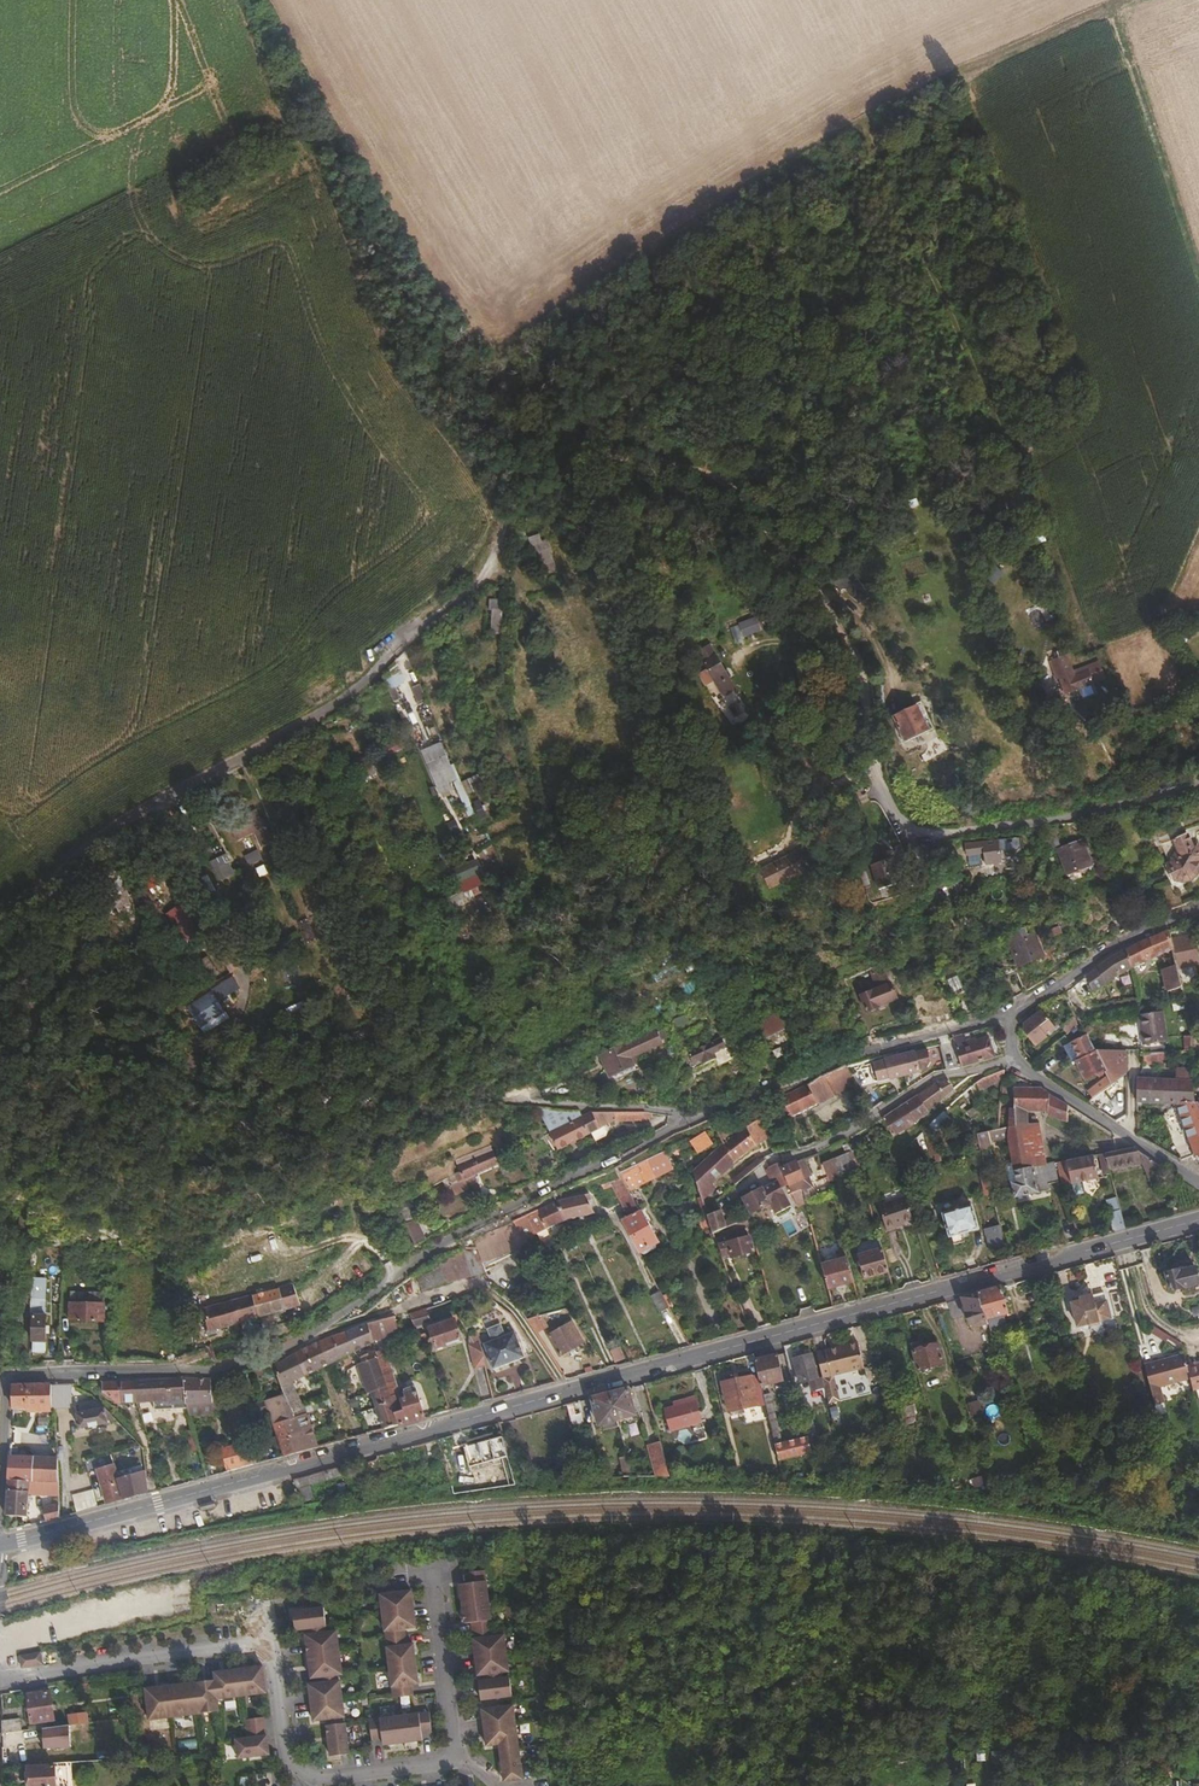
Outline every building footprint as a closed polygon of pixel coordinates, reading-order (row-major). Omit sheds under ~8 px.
[(845,570),(830,581),(837,591),(852,580),(845,570)] [(757,617),(740,623),(745,637),(761,631),(757,617)] [(528,625),(534,647),(544,644),(538,623),(528,625)] [(544,644),(534,647),(536,653),(546,650),(544,644)] [(707,645),(696,651),(720,697),(732,690),(707,645)] [(1084,668),(1070,673),(1074,686),(1088,681),(1084,668)] [(393,700),(400,697),(394,685),(405,680),(401,672),(384,680),(393,700)] [(1074,686),(1070,673),(1056,677),(1061,690),(1074,686)] [(411,686),(419,682),(416,675),(396,685),(401,696),(413,690),(411,686)] [(418,701),(426,699),(421,683),(412,686),(418,701)] [(978,692),(956,702),(960,711),(983,701),(978,692)] [(914,706),(893,716),(899,728),(896,730),(901,742),(932,728),(926,715),(920,718),(914,706)] [(449,780),(457,777),(441,740),(419,749),(437,792),(451,786),(449,780)] [(459,780),(469,815),(477,812),(479,817),(489,814),(477,775),(459,780)] [(244,852),(272,838),(256,807),(228,820),(244,852)] [(1054,834),(1051,826),(1040,831),(1044,838),(1045,838),(1051,850),(1058,847),(1053,835),(1054,834)] [(1186,831),(1161,841),(1169,862),(1164,864),(1170,878),(1181,874),(1184,876),(1185,877),(1190,877),(1198,867),(1198,850),(1194,851),(1186,831)] [(995,838),(962,844),(964,857),(980,854),(982,865),(999,863),(995,838)] [(1079,846),(1059,854),(1068,876),(1088,868),(1079,846)] [(225,853),(210,862),(220,878),(235,869),(225,853)] [(896,855),(870,864),(878,888),(904,879),(896,855)] [(476,858),(454,865),(458,877),(480,869),(476,858)] [(804,867),(768,885),(779,908),(815,890),(804,867)] [(133,935),(165,914),(147,887),(115,909),(133,935)] [(1022,926),(1005,934),(1017,963),(1040,953),(1032,934),(1026,936),(1022,926)] [(1057,926),(1045,931),(1048,938),(1060,933),(1057,926)] [(1112,954),(1083,975),(1088,991),(1123,969),(1139,961),(1155,953),(1171,947),(1167,927),(1146,937),(1112,954)] [(1174,942),(1183,963),(1198,957),(1190,936),(1174,942)] [(1171,947),(1155,953),(1158,967),(1174,962),(1171,947)] [(1163,988),(1158,967),(1155,953),(1139,961),(1145,994),(1163,988)] [(1005,954),(993,960),(1000,976),(1013,970),(1005,954)] [(894,999),(885,976),(894,972),(890,962),(868,970),(875,988),(858,995),(864,1012),(876,1007),(875,1005),(894,999)] [(1158,967),(1163,988),(1177,984),(1178,983),(1174,962),(1158,967)] [(951,965),(941,969),(947,985),(958,980),(951,965)] [(219,1000),(240,987),(233,975),(186,1004),(200,1026),(225,1010),(219,1000)] [(954,1000),(950,992),(921,1005),(930,1022),(960,1015),(954,1000)] [(964,996),(954,1000),(960,1015),(971,1012),(964,996)] [(1187,1035),(1181,1000),(1172,1002),(1178,1035),(1179,1049),(1181,1049),(1187,1048),(1187,1035)] [(1022,1021),(1020,1030),(1031,1045),(1045,1035),(1040,1028),(1049,1021),(1039,1008),(1022,1021)] [(1158,1010),(1135,1013),(1137,1043),(1161,1041),(1158,1010)] [(771,1011),(754,1019),(759,1031),(776,1023),(771,1011)] [(1052,1029),(1058,1037),(1071,1026),(1066,1018),(1052,1029)] [(646,1027),(594,1054),(603,1073),(624,1063),(620,1056),(652,1040),(646,1027)] [(1102,1069),(1092,1050),(1091,1050),(1082,1033),(1067,1041),(1076,1057),(1073,1058),(1083,1078),(1102,1069)] [(999,1053),(993,1034),(953,1045),(955,1049),(960,1064),(999,1053)] [(704,1041),(683,1051),(686,1060),(695,1056),(698,1062),(711,1056),(704,1041)] [(1104,1076),(1108,1082),(1108,1083),(1123,1072),(1123,1047),(1092,1050),(1102,1069),(1105,1076),(1104,1076)] [(925,1048),(912,1052),(915,1068),(926,1065),(928,1063),(925,1048)] [(960,1064),(955,1049),(939,1054),(943,1068),(960,1064)] [(911,1050),(898,1053),(902,1074),(916,1071),(915,1068),(912,1052),(911,1050)] [(1141,1053),(1142,1066),(1157,1065),(1156,1050),(1141,1051),(1141,1053)] [(902,1074),(898,1053),(875,1059),(879,1077),(888,1076),(888,1077),(902,1074)] [(815,1075),(828,1094),(853,1081),(843,1063),(815,1075)] [(1188,1082),(1188,1067),(1188,1066),(1176,1066),(1176,1080),(1138,1077),(1133,1077),(1133,1098),(1173,1101),(1191,1101),(1188,1082)] [(828,1094),(815,1075),(796,1088),(779,1095),(788,1113),(828,1094)] [(1108,1082),(1104,1076),(1085,1090),(1089,1096),(1108,1082)] [(951,1088),(946,1077),(935,1082),(934,1081),(915,1094),(925,1110),(951,1088)] [(1011,1105),(1034,1107),(1040,1107),(1045,1113),(1065,1119),(1065,1104),(1045,1093),(1041,1087),(1036,1087),(1011,1085),(1011,1105)] [(910,1123),(925,1110),(915,1094),(880,1116),(889,1135),(910,1123)] [(1173,1101),(1191,1154),(1192,1153),(1198,1151),(1198,1114),(1194,1101),(1191,1101),(1173,1101)] [(1010,1161),(1011,1167),(1042,1162),(1034,1107),(1011,1105),(1009,1105),(1008,1124),(1006,1140),(1010,1161)] [(601,1125),(613,1119),(612,1110),(592,1109),(578,1116),(576,1117),(584,1133),(588,1131),(601,1125)] [(647,1112),(612,1110),(613,1119),(646,1119),(647,1112)] [(758,1116),(745,1123),(755,1142),(758,1147),(771,1140),(758,1116)] [(554,1148),(584,1133),(576,1117),(546,1132),(554,1148)] [(745,1123),(723,1140),(722,1142),(690,1168),(698,1189),(731,1161),(755,1142),(745,1123)] [(604,1131),(601,1125),(588,1131),(593,1141),(603,1136),(604,1131)] [(990,1146),(985,1129),(984,1129),(973,1132),(977,1149),(979,1148),(990,1146)] [(703,1130),(688,1137),(692,1145),(707,1138),(703,1130)] [(490,1147),(454,1163),(461,1178),(497,1163),(490,1147)] [(1103,1152),(1107,1166),(1139,1161),(1146,1178),(1165,1170),(1165,1169),(1131,1147),(1114,1150),(1103,1152)] [(618,1169),(629,1188),(670,1165),(663,1150),(618,1169)] [(849,1150),(820,1161),(826,1178),(857,1167),(849,1150)] [(1066,1167),(1069,1182),(1080,1180),(1095,1177),(1091,1154),(1064,1158),(1066,1167)] [(800,1175),(793,1159),(778,1165),(781,1172),(786,1182),(798,1176),(800,1175)] [(776,1160),(768,1164),(764,1166),(769,1177),(781,1172),(778,1165),(776,1160)] [(1056,1179),(1053,1160),(1042,1162),(1011,1167),(1013,1180),(1009,1180),(1012,1196),(1048,1189),(1046,1181),(1056,1179)] [(1011,1167),(1010,1161),(1006,1162),(1003,1165),(1006,1178),(1009,1180),(1013,1180),(1011,1167)] [(1058,1169),(1061,1184),(1069,1182),(1066,1167),(1058,1169)] [(609,1184),(627,1214),(637,1210),(626,1189),(617,1174),(597,1183),(600,1188),(609,1184)] [(801,1185),(798,1176),(786,1182),(790,1190),(791,1190),(799,1185),(801,1185)] [(1082,1190),(1080,1180),(1069,1182),(1071,1192),(1073,1194),(1081,1192),(1082,1190)] [(742,1194),(750,1211),(768,1202),(759,1185),(742,1194)] [(799,1185),(791,1190),(794,1197),(801,1193),(799,1185)] [(512,1196),(509,1190),(495,1196),(499,1203),(512,1196)] [(586,1190),(554,1200),(563,1218),(591,1211),(585,1198),(590,1196),(586,1190)] [(900,1220),(910,1217),(907,1208),(902,1195),(876,1204),(884,1229),(893,1226),(892,1223),(900,1220)] [(554,1200),(524,1214),(531,1231),(559,1219),(563,1218),(554,1200)] [(976,1226),(970,1202),(939,1211),(945,1234),(949,1233),(951,1241),(962,1238),(960,1230),(976,1226)] [(717,1206),(706,1212),(712,1230),(724,1224),(717,1206)] [(1122,1226),(1117,1209),(1106,1212),(1111,1229),(1122,1226)] [(655,1240),(637,1210),(627,1214),(618,1218),(636,1250),(637,1250),(655,1240)] [(413,1219),(404,1222),(413,1245),(422,1239),(413,1219)] [(470,1237),(472,1242),(479,1259),(523,1241),(520,1232),(517,1233),(509,1220),(470,1237)] [(999,1225),(984,1229),(988,1248),(1004,1244),(999,1225)] [(728,1248),(730,1254),(752,1248),(748,1227),(732,1231),(733,1237),(716,1241),(719,1250),(728,1248)] [(881,1245),(879,1246),(856,1252),(863,1276),(886,1269),(888,1269),(881,1245)] [(837,1258),(845,1256),(842,1248),(835,1250),(837,1258)] [(837,1258),(822,1262),(821,1263),(826,1286),(827,1285),(852,1278),(845,1256),(837,1258)] [(443,1276),(434,1257),(420,1266),(417,1268),(426,1284),(443,1276)] [(1176,1267),(1164,1270),(1169,1288),(1196,1281),(1192,1265),(1177,1269),(1176,1267)] [(40,1314),(41,1278),(27,1277),(27,1314),(30,1314),(30,1351),(40,1352),(40,1349),(43,1349),(43,1314),(40,1314)] [(297,1301),(290,1278),(202,1307),(207,1328),(294,1306),(298,1319),(314,1313),(308,1298),(297,1301)] [(733,1286),(739,1304),(747,1301),(741,1284),(733,1286)] [(1005,1311),(998,1284),(975,1291),(983,1317),(985,1317),(1005,1311)] [(657,1310),(667,1305),(658,1289),(649,1294),(657,1310)] [(1108,1318),(1101,1290),(1078,1296),(1079,1300),(1069,1302),(1075,1326),(1108,1318)] [(85,1302),(85,1291),(67,1291),(67,1302),(85,1302)] [(100,1302),(100,1291),(85,1291),(85,1302),(100,1302)] [(975,1291),(960,1295),(965,1311),(963,1312),(967,1322),(977,1320),(978,1324),(987,1322),(985,1317),(983,1317),(975,1291)] [(100,1320),(100,1302),(85,1302),(67,1302),(67,1319),(100,1320)] [(410,1314),(415,1326),(431,1321),(426,1308),(410,1314)] [(542,1325),(534,1313),(523,1315),(533,1330),(542,1325)] [(396,1328),(393,1315),(366,1322),(371,1340),(396,1328)] [(460,1336),(453,1316),(428,1324),(435,1344),(460,1336)] [(504,1333),(500,1323),(499,1321),(486,1326),(487,1327),(491,1338),(504,1333)] [(580,1340),(569,1321),(547,1333),(558,1353),(580,1340)] [(371,1340),(366,1322),(345,1329),(352,1349),(371,1340)] [(352,1349),(345,1329),(331,1333),(317,1340),(325,1362),(352,1349)] [(513,1330),(504,1333),(491,1338),(483,1341),(492,1365),(522,1355),(513,1330)] [(416,1333),(410,1335),(412,1342),(426,1338),(424,1331),(416,1333)] [(900,1332),(893,1334),(896,1346),(903,1345),(900,1332)] [(278,1384),(313,1367),(325,1362),(317,1340),(271,1363),(278,1384)] [(939,1364),(935,1344),(922,1347),(921,1340),(910,1343),(916,1369),(939,1364)] [(478,1341),(474,1342),(469,1343),(474,1365),(483,1363),(484,1363),(478,1341)] [(855,1341),(814,1351),(820,1375),(822,1384),(826,1401),(837,1398),(831,1373),(861,1366),(855,1341)] [(386,1392),(396,1389),(382,1346),(374,1349),(376,1355),(374,1356),(384,1385),(386,1392)] [(775,1353),(753,1359),(759,1384),(781,1378),(775,1353)] [(809,1353),(792,1357),(798,1380),(806,1378),(808,1387),(822,1384),(820,1375),(815,1376),(809,1353)] [(384,1385),(374,1356),(359,1360),(354,1361),(364,1391),(369,1390),(384,1385)] [(1174,1357),(1141,1365),(1147,1390),(1157,1387),(1188,1380),(1185,1367),(1183,1359),(1175,1360),(1174,1357)] [(1185,1367),(1188,1380),(1191,1391),(1198,1389),(1198,1363),(1185,1367)] [(282,1394),(263,1400),(270,1422),(289,1417),(287,1410),(322,1396),(313,1367),(278,1384),(282,1394)] [(748,1372),(720,1380),(727,1408),(755,1401),(748,1372)] [(134,1379),(136,1399),(153,1399),(154,1408),(187,1406),(186,1401),(180,1378),(134,1379)] [(180,1378),(186,1401),(211,1400),(208,1378),(180,1378)] [(134,1379),(100,1381),(102,1391),(115,1400),(136,1399),(134,1379)] [(402,1394),(398,1395),(402,1407),(393,1410),(397,1422),(422,1415),(411,1382),(400,1385),(402,1394)] [(48,1406),(52,1406),(64,1406),(63,1383),(48,1384),(48,1406)] [(11,1384),(10,1407),(48,1406),(48,1384),(11,1384)] [(384,1385),(369,1390),(381,1427),(397,1422),(393,1410),(402,1407),(398,1395),(396,1389),(386,1392),(384,1385)] [(633,1412),(626,1386),(608,1391),(615,1417),(633,1412)] [(1148,1393),(1151,1405),(1161,1403),(1157,1387),(1147,1390),(1148,1393)] [(608,1391),(590,1396),(597,1422),(615,1417),(608,1391)] [(910,1395),(895,1399),(899,1414),(902,1413),(904,1419),(912,1418),(910,1411),(913,1410),(910,1395)] [(695,1398),(673,1403),(678,1423),(701,1417),(695,1398)] [(102,1406),(94,1399),(76,1401),(78,1411),(74,1412),(76,1426),(104,1422),(102,1406)] [(292,1416),(289,1417),(270,1422),(280,1454),(314,1445),(307,1425),(295,1428),(292,1416)] [(807,1435),(774,1442),(777,1457),(811,1450),(807,1435)] [(253,1461),(247,1439),(218,1447),(224,1470),(253,1461)] [(652,1468),(666,1466),(661,1439),(647,1442),(652,1468)] [(15,1455),(15,1446),(7,1446),(5,1478),(26,1479),(28,1479),(29,1456),(23,1456),(15,1455)] [(53,1457),(29,1456),(28,1479),(55,1481),(54,1457),(53,1457)] [(120,1497),(115,1477),(111,1462),(93,1467),(102,1502),(120,1497)] [(142,1469),(115,1477),(120,1497),(144,1490),(142,1469)] [(23,1514),(26,1479),(5,1478),(2,1513),(23,1514)] [(57,1516),(56,1502),(41,1505),(41,1520),(57,1516)] [(458,1584),(462,1624),(469,1623),(470,1634),(490,1631),(484,1571),(464,1573),(465,1584),(458,1584)] [(378,1594),(382,1631),(413,1627),(409,1591),(378,1594)] [(323,1626),(321,1607),(290,1611),(292,1630),(323,1626)] [(339,1674),(334,1631),(306,1634),(302,1634),(307,1678),(317,1677),(335,1674),(339,1674)] [(470,1634),(471,1639),(491,1637),(490,1631),(470,1634)] [(383,1637),(390,1697),(410,1695),(409,1684),(415,1684),(411,1644),(404,1645),(403,1634),(383,1637)] [(471,1639),(475,1676),(481,1675),(500,1673),(506,1672),(502,1636),(491,1637),(471,1639)] [(37,1650),(17,1653),(19,1665),(39,1662),(37,1650)] [(263,1692),(259,1665),(211,1671),(212,1679),(142,1687),(146,1718),(215,1710),(214,1698),(263,1692)] [(481,1675),(482,1681),(501,1679),(500,1673),(481,1675)] [(476,1682),(478,1700),(509,1697),(507,1678),(501,1679),(482,1681),(476,1682)] [(341,1717),(337,1680),(336,1680),(318,1682),(305,1684),(310,1720),(323,1719),(340,1717),(341,1717)] [(59,1719),(55,1691),(31,1694),(35,1722),(59,1719)] [(479,1710),(483,1746),(514,1743),(510,1706),(479,1710)] [(67,1713),(69,1723),(88,1721),(87,1711),(67,1713)] [(428,1732),(426,1712),(366,1720),(368,1739),(378,1738),(379,1745),(419,1740),(418,1734),(428,1732)] [(241,1718),(244,1737),(232,1738),(234,1757),(266,1753),(261,1716),(241,1718)] [(24,1718),(6,1720),(7,1732),(25,1730),(24,1718)] [(345,1754),(342,1722),(341,1723),(324,1725),(323,1725),(327,1756),(345,1754)] [(519,1780),(515,1748),(496,1751),(500,1782),(519,1780)] [(99,1763),(103,1762),(103,1758),(48,1761),(48,1764),(25,1765),(26,1785),(52,1785),(52,1782),(61,1782),(60,1769),(99,1767),(99,1763)]
